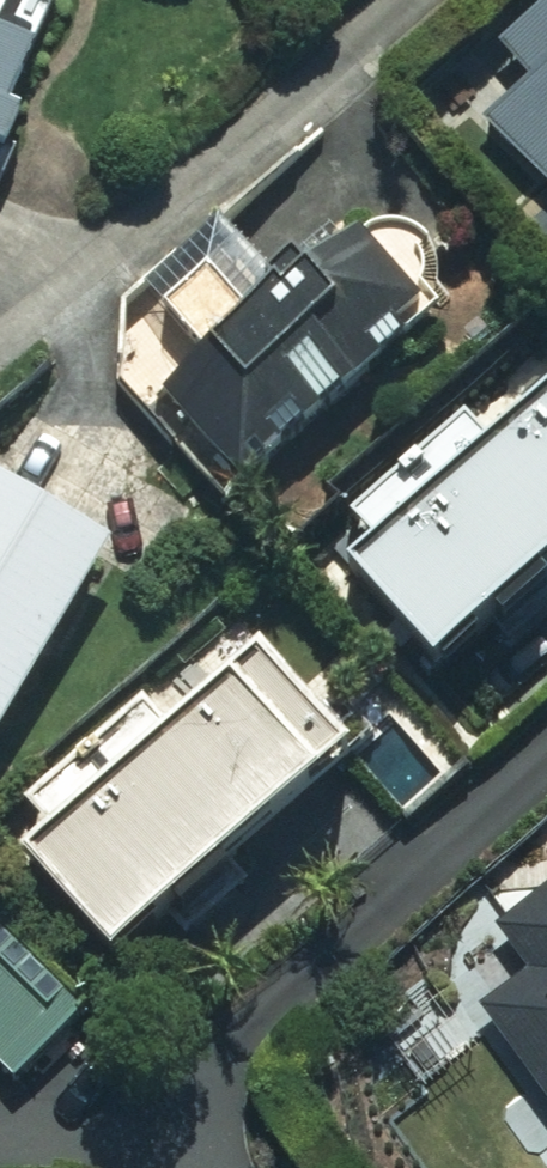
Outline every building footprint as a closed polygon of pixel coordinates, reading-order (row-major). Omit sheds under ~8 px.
[(60,0),(0,0),(0,133),(60,0)] [(469,129),(546,220),(546,0),(533,0),(487,40),(524,81),(469,129)] [(221,216),(139,292),(199,357),(145,407),(224,493),(426,308),(347,222),(281,282),(221,216)] [(329,518),(364,556),(328,589),(424,693),(546,579),(546,386),(475,452),(441,415),(329,518)] [(0,506),(0,735),(98,560),(0,506)] [(2,812),(33,848),(0,876),(0,879),(86,978),(320,775),(233,674),(157,740),(126,704),(2,812)] [(546,1118),(546,862),(427,946),(546,1118)] [(69,1018),(0,945),(0,1084),(69,1018)]
